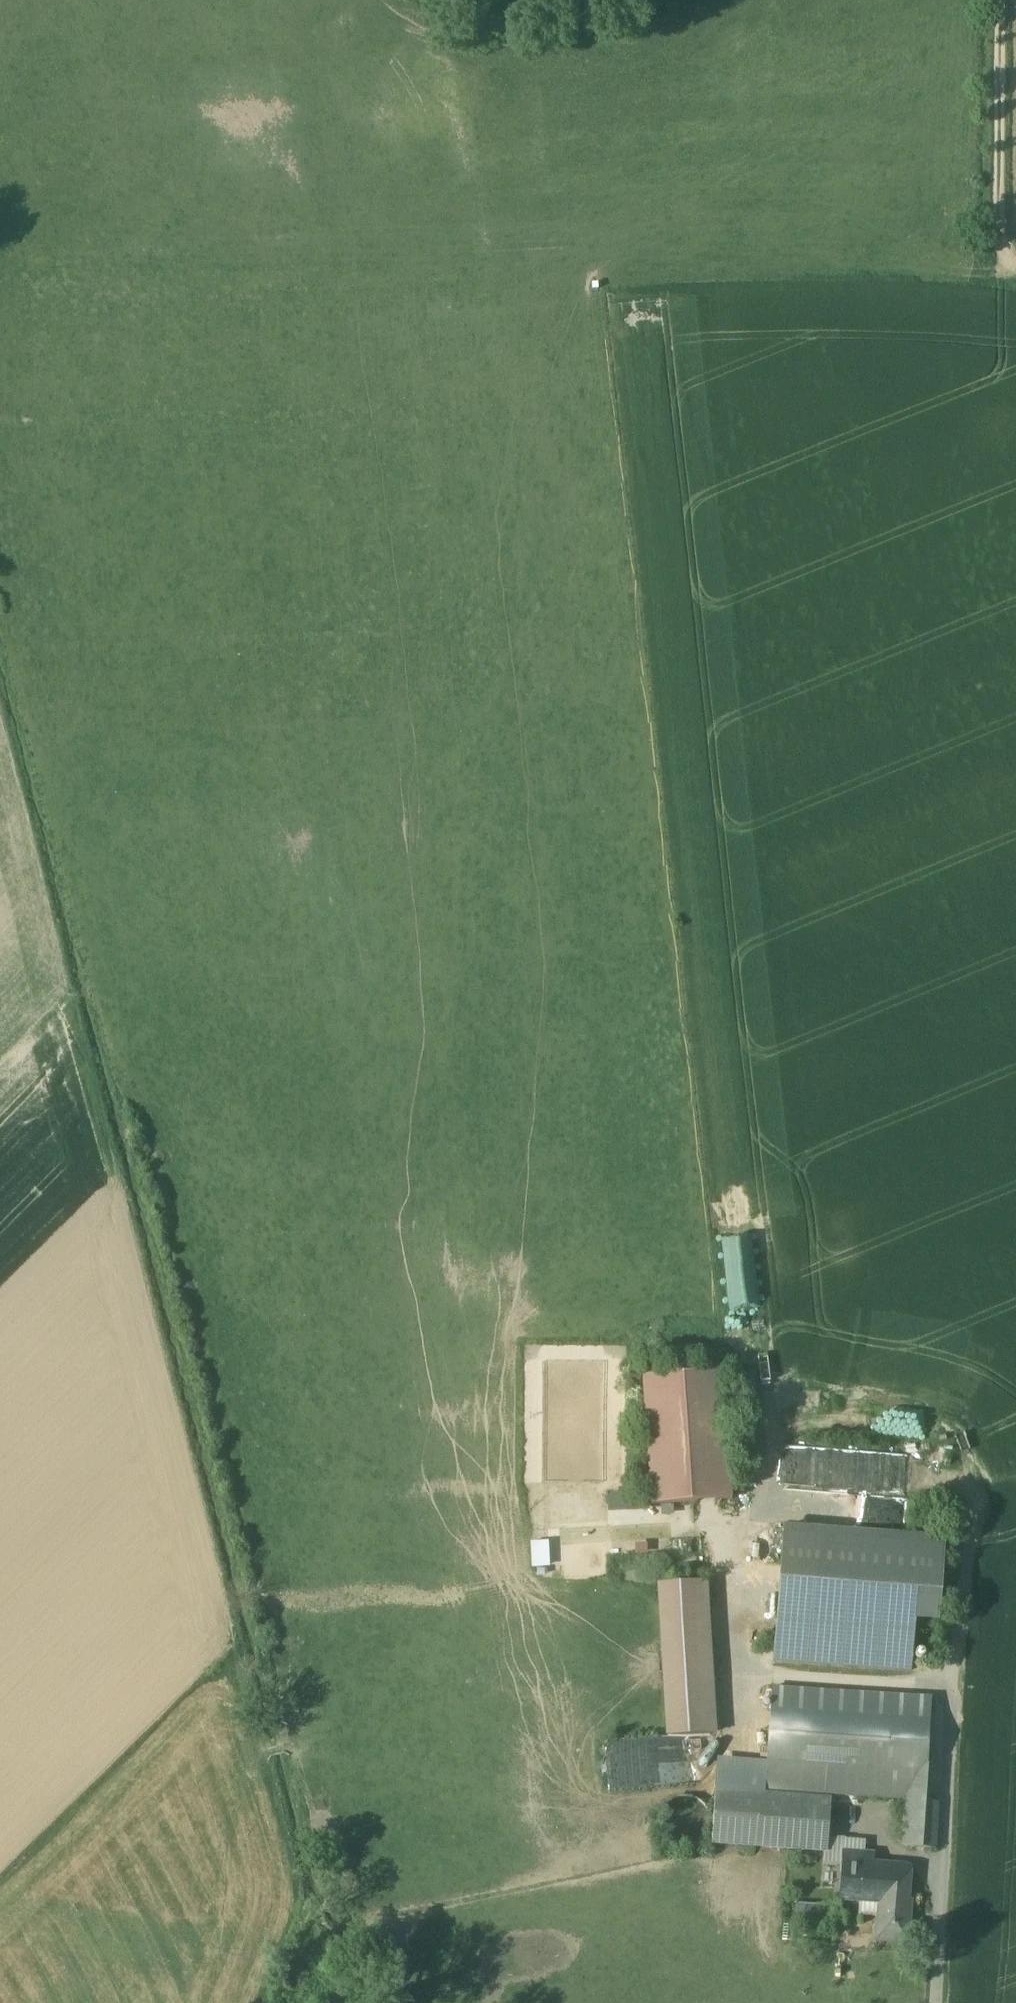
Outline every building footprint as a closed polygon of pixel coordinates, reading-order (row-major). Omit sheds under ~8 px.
[(723,1371),(642,1377),(651,1505),(732,1499),(723,1371)] [(908,1453),(783,1448),(781,1488),(907,1493),(908,1453)] [(608,1493),(608,1509),(628,1509),(627,1493),(608,1493)] [(786,1529),(775,1661),(909,1673),(914,1618),(937,1620),(943,1541),(786,1529)] [(551,1565),(549,1539),(530,1540),(532,1566),(551,1565)] [(666,1734),(719,1731),(711,1580),(658,1583),(666,1734)] [(766,1794),(828,1798),(903,1800),(901,1843),(907,1847),(922,1848),(932,1697),(774,1688),(767,1762),(766,1794)] [(825,1851),(828,1798),(766,1794),(767,1762),(721,1759),(716,1845),(801,1850),(825,1851)] [(874,1854),(842,1852),(839,1900),(879,1903),(902,1905),(902,1900),(905,1866),(874,1864),(874,1854)] [(902,1905),(879,1903),(876,1941),(908,1943),(909,1925),(906,1925),(908,1901),(902,1900),(902,1905)]
